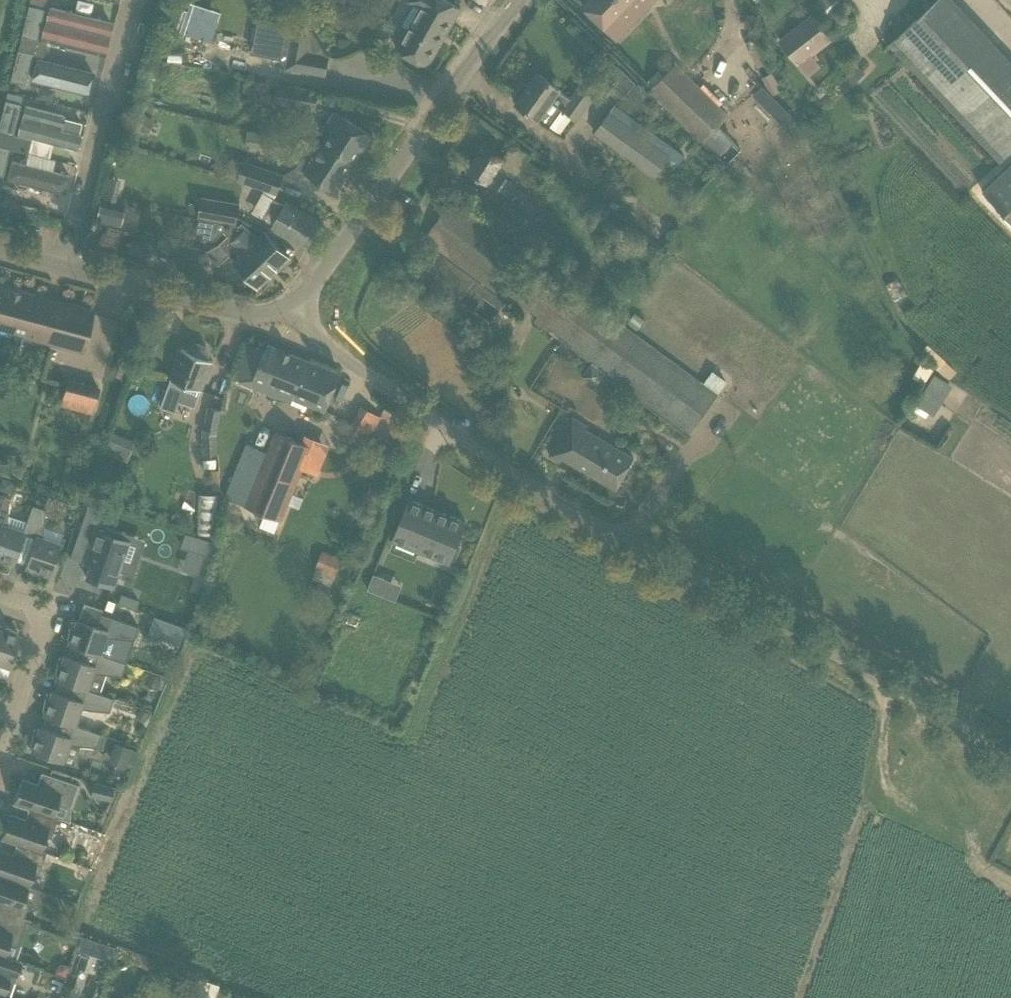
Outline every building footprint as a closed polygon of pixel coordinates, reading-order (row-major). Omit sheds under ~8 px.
[(397,48),(403,52),(426,66),(461,8),(447,0),(410,0),(414,2),(414,3),(413,4),(402,24),(409,28),(397,48)] [(584,5),(609,30),(638,0),(589,0),(584,5)] [(844,0),(817,0),(811,6),(826,22),(847,3),(844,0)] [(1010,151),(1010,62),(953,0),(936,0),(891,44),(1001,161),(1010,151)] [(21,36),(19,43),(44,49),(45,42),(36,40),(44,9),(28,5),(21,36)] [(110,22),(49,7),(41,36),(102,51),(110,22)] [(177,7),(170,29),(211,42),(218,20),(188,11),(177,7)] [(812,14),(778,40),(799,66),(812,55),(832,40),(812,14)] [(294,23),(286,67),(325,75),(329,56),(307,52),(312,27),(294,23)] [(44,49),(19,43),(17,50),(10,81),(25,85),(33,54),(42,56),(44,49)] [(36,58),(31,79),(86,93),(91,72),(36,58)] [(664,76),(650,90),(702,140),(718,156),(732,142),(716,126),(727,115),(676,64),(664,76)] [(783,90),(774,71),(762,77),(771,95),(783,90)] [(561,89),(538,72),(516,103),(550,127),(562,110),(577,121),(595,97),(580,86),(571,97),(561,90),(561,89)] [(249,79),(246,97),(275,102),(315,109),(318,91),(278,84),(249,79)] [(9,149),(27,153),(29,146),(31,140),(13,135),(20,104),(5,100),(0,120),(0,146),(9,149)] [(75,148),(79,135),(59,129),(63,115),(24,105),(17,133),(75,148)] [(609,113),(595,132),(655,175),(669,156),(679,163),(684,155),(614,105),(609,113)] [(333,130),(324,144),(330,145),(346,149),(345,152),(359,156),(373,135),(343,115),(342,116),(335,112),(326,125),(333,130)] [(250,145),(277,146),(278,131),(251,130),(250,145)] [(330,145),(324,144),(315,138),(296,167),(335,192),(359,156),(345,152),(346,149),(330,145)] [(516,179),(531,156),(513,144),(504,158),(485,145),(468,171),(498,191),(509,174),(516,179)] [(12,208),(13,203),(16,189),(0,185),(9,149),(0,146),(0,205),(12,208)] [(238,178),(238,179),(277,193),(283,175),(243,162),(229,157),(224,173),(238,178)] [(64,193),(69,174),(11,160),(7,179),(64,193)] [(981,191),(1010,223),(1010,163),(981,191)] [(102,199),(115,202),(120,181),(107,178),(102,199)] [(191,202),(189,212),(200,215),(199,219),(236,226),(240,203),(202,196),(201,204),(191,202)] [(322,222),(286,202),(285,206),(273,199),(262,219),(274,226),(273,228),(308,247),(322,222)] [(137,208),(101,200),(96,218),(132,227),(137,208)] [(453,200),(424,239),(526,314),(529,310),(538,316),(534,321),(568,345),(592,363),(605,373),(690,435),(718,395),(662,354),(620,323),(453,200)] [(512,226),(521,212),(504,201),(495,215),(512,226)] [(539,227),(522,214),(509,231),(526,244),(539,227)] [(236,226),(199,219),(196,237),(214,240),(224,231),(228,235),(233,232),(239,235),(273,272),(289,257),(266,232),(257,240),(242,223),(236,229),(236,226)] [(228,235),(219,244),(209,250),(227,269),(235,262),(258,287),(273,272),(239,235),(233,232),(228,235)] [(176,242),(172,258),(189,262),(195,264),(199,248),(176,242)] [(485,328),(504,302),(426,245),(407,271),(485,328)] [(86,335),(92,312),(0,287),(0,337),(18,341),(20,334),(81,350),(86,335)] [(182,349),(161,406),(176,412),(180,401),(194,407),(201,390),(202,391),(213,361),(208,359),(210,355),(206,347),(198,343),(189,347),(188,351),(182,349)] [(249,344),(236,378),(240,380),(239,381),(257,389),(291,403),(293,399),(307,405),(325,412),(339,377),(341,374),(339,373),(338,373),(304,359),(300,357),(267,344),(265,350),(263,349),(249,344)] [(920,404),(939,413),(955,382),(935,373),(920,404)] [(68,386),(63,408),(97,416),(102,394),(68,386)] [(210,407),(205,431),(201,452),(214,454),(217,434),(222,409),(210,407)] [(573,418),(560,439),(550,456),(560,462),(563,458),(616,489),(634,458),(586,430),(588,427),(573,418)] [(112,432),(103,453),(125,462),(134,441),(112,432)] [(248,439),(224,498),(238,503),(246,506),(247,507),(265,514),(280,520),(281,520),(288,504),(292,493),(307,456),(311,446),(303,443),(275,432),(274,435),(269,447),(253,441),(248,439)] [(0,485),(0,489),(10,493),(14,482),(3,477),(0,485)] [(198,493),(196,533),(216,534),(218,494),(198,493)] [(10,564),(10,562),(14,563),(15,558),(23,532),(6,526),(9,497),(0,494),(0,562),(10,564)] [(394,539),(394,540),(395,541),(419,550),(449,563),(451,558),(455,560),(461,546),(457,544),(466,522),(410,499),(396,535),(394,539)] [(91,562),(86,577),(105,584),(106,581),(112,583),(126,540),(103,532),(110,512),(87,504),(69,557),(85,563),(84,564),(86,564),(87,561),(91,562)] [(32,505),(23,532),(15,558),(26,562),(24,567),(34,570),(33,574),(46,576),(46,574),(49,575),(60,545),(42,539),(45,509),(32,505)] [(265,514),(260,527),(275,533),(280,520),(265,514)] [(186,533),(182,547),(215,558),(220,544),(186,533)] [(342,560),(322,552),(315,568),(335,577),(342,560)] [(374,574),(367,589),(383,595),(389,580),(374,574)] [(107,600),(104,609),(112,611),(115,602),(107,600)] [(98,654),(99,653),(104,637),(133,640),(138,627),(100,614),(96,626),(76,619),(73,629),(69,628),(67,640),(69,641),(68,644),(73,646),(73,645),(98,654)] [(154,616),(147,633),(163,639),(169,622),(154,616)] [(9,667),(20,637),(17,636),(17,633),(6,628),(4,631),(0,630),(0,664),(9,667)] [(73,645),(73,646),(69,657),(64,655),(61,664),(57,664),(54,676),(57,677),(56,680),(61,682),(61,681),(86,690),(86,689),(92,673),(121,676),(126,663),(99,653),(98,654),(73,645)] [(150,673),(145,686),(157,690),(161,677),(150,673)] [(61,681),(61,682),(57,693),(52,691),(49,700),(44,699),(42,712),(44,713),(43,716),(48,717),(74,726),(74,725),(79,709),(109,712),(113,699),(86,689),(86,690),(61,681)] [(140,708),(135,716),(144,722),(149,715),(140,708)] [(48,717),(44,728),(39,727),(36,736),(32,735),(29,748),(32,748),(31,752),(61,762),(67,744),(96,748),(101,734),(74,725),(74,726),(48,717)] [(107,762),(126,768),(127,764),(134,766),(138,752),(132,750),(132,748),(113,742),(107,762)] [(70,782),(60,779),(41,772),(37,785),(21,779),(13,803),(33,810),(34,810),(52,816),(52,815),(57,801),(63,803),(70,782)] [(93,782),(90,796),(110,801),(113,787),(93,782)] [(34,810),(33,810),(29,821),(9,814),(1,838),(21,845),(40,851),(40,850),(45,836),(51,838),(58,817),(52,815),(52,816),(34,810)] [(21,845),(17,856),(0,850),(0,876),(28,886),(33,871),(39,873),(46,852),(40,850),(40,851),(21,845)] [(0,876),(0,902),(1,903),(0,907),(0,916),(29,926),(31,921),(23,918),(28,903),(33,904),(38,902),(42,891),(28,886),(0,876)] [(0,916),(0,955),(3,956),(4,956),(9,941),(14,943),(20,927),(28,929),(29,926),(0,916)] [(68,927),(65,936),(77,940),(81,931),(68,927)] [(115,957),(117,942),(81,936),(79,951),(115,957)] [(3,995),(8,980),(14,982),(21,962),(4,956),(3,956),(0,955),(0,994),(3,995)] [(57,966),(55,973),(65,976),(69,965),(63,963),(57,966)] [(192,997),(214,997),(218,985),(210,982),(199,978),(192,997)]
